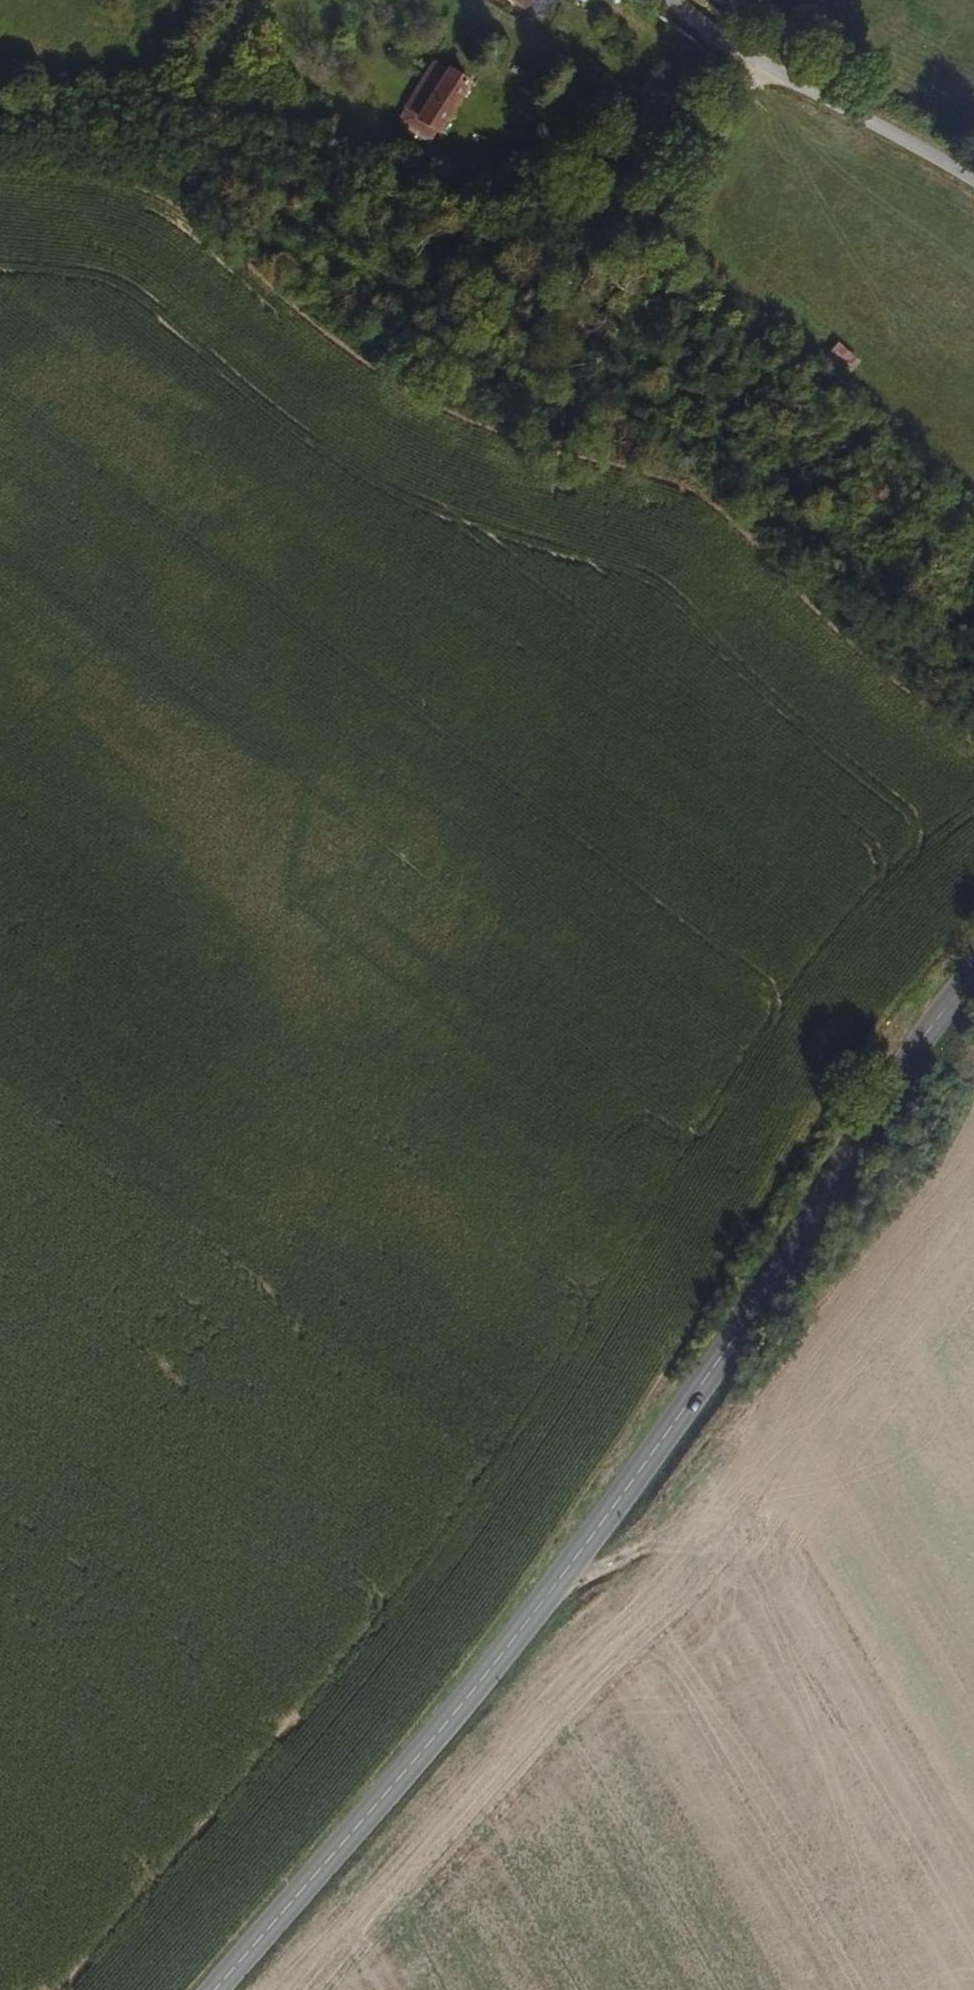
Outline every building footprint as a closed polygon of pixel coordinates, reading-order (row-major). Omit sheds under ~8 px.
[(456,109),(474,79),(450,64),(430,96),(417,88),(409,101),(423,109),(417,118),(441,133),(456,109)]
